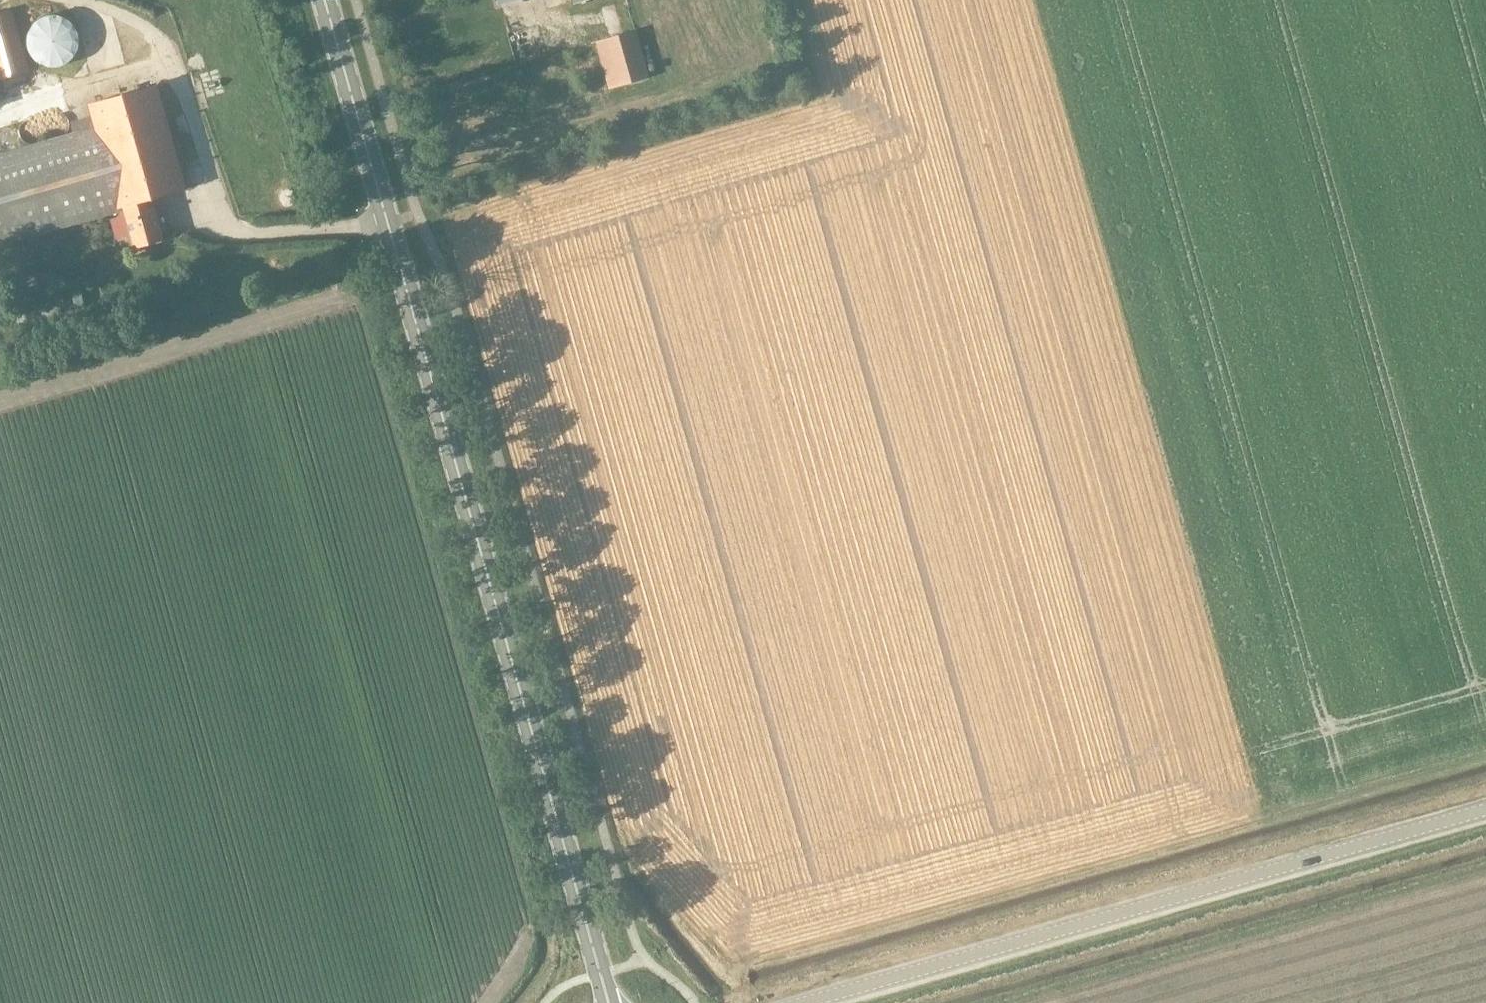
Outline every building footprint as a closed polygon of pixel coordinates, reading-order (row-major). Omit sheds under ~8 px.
[(28,70),(11,7),(0,10),(0,77),(28,70)] [(74,31),(67,22),(60,18),(51,17),(43,19),(34,25),(28,40),(28,48),(33,56),(41,63),(51,66),(61,64),(69,59),(75,50),(77,41),(74,31)] [(608,88),(648,77),(635,30),(595,41),(608,88)] [(124,214),(134,247),(162,239),(153,206),(148,208),(145,199),(186,187),(157,85),(88,104),(91,115),(75,120),(78,130),(0,152),(0,243),(117,210),(123,208),(124,214)]
